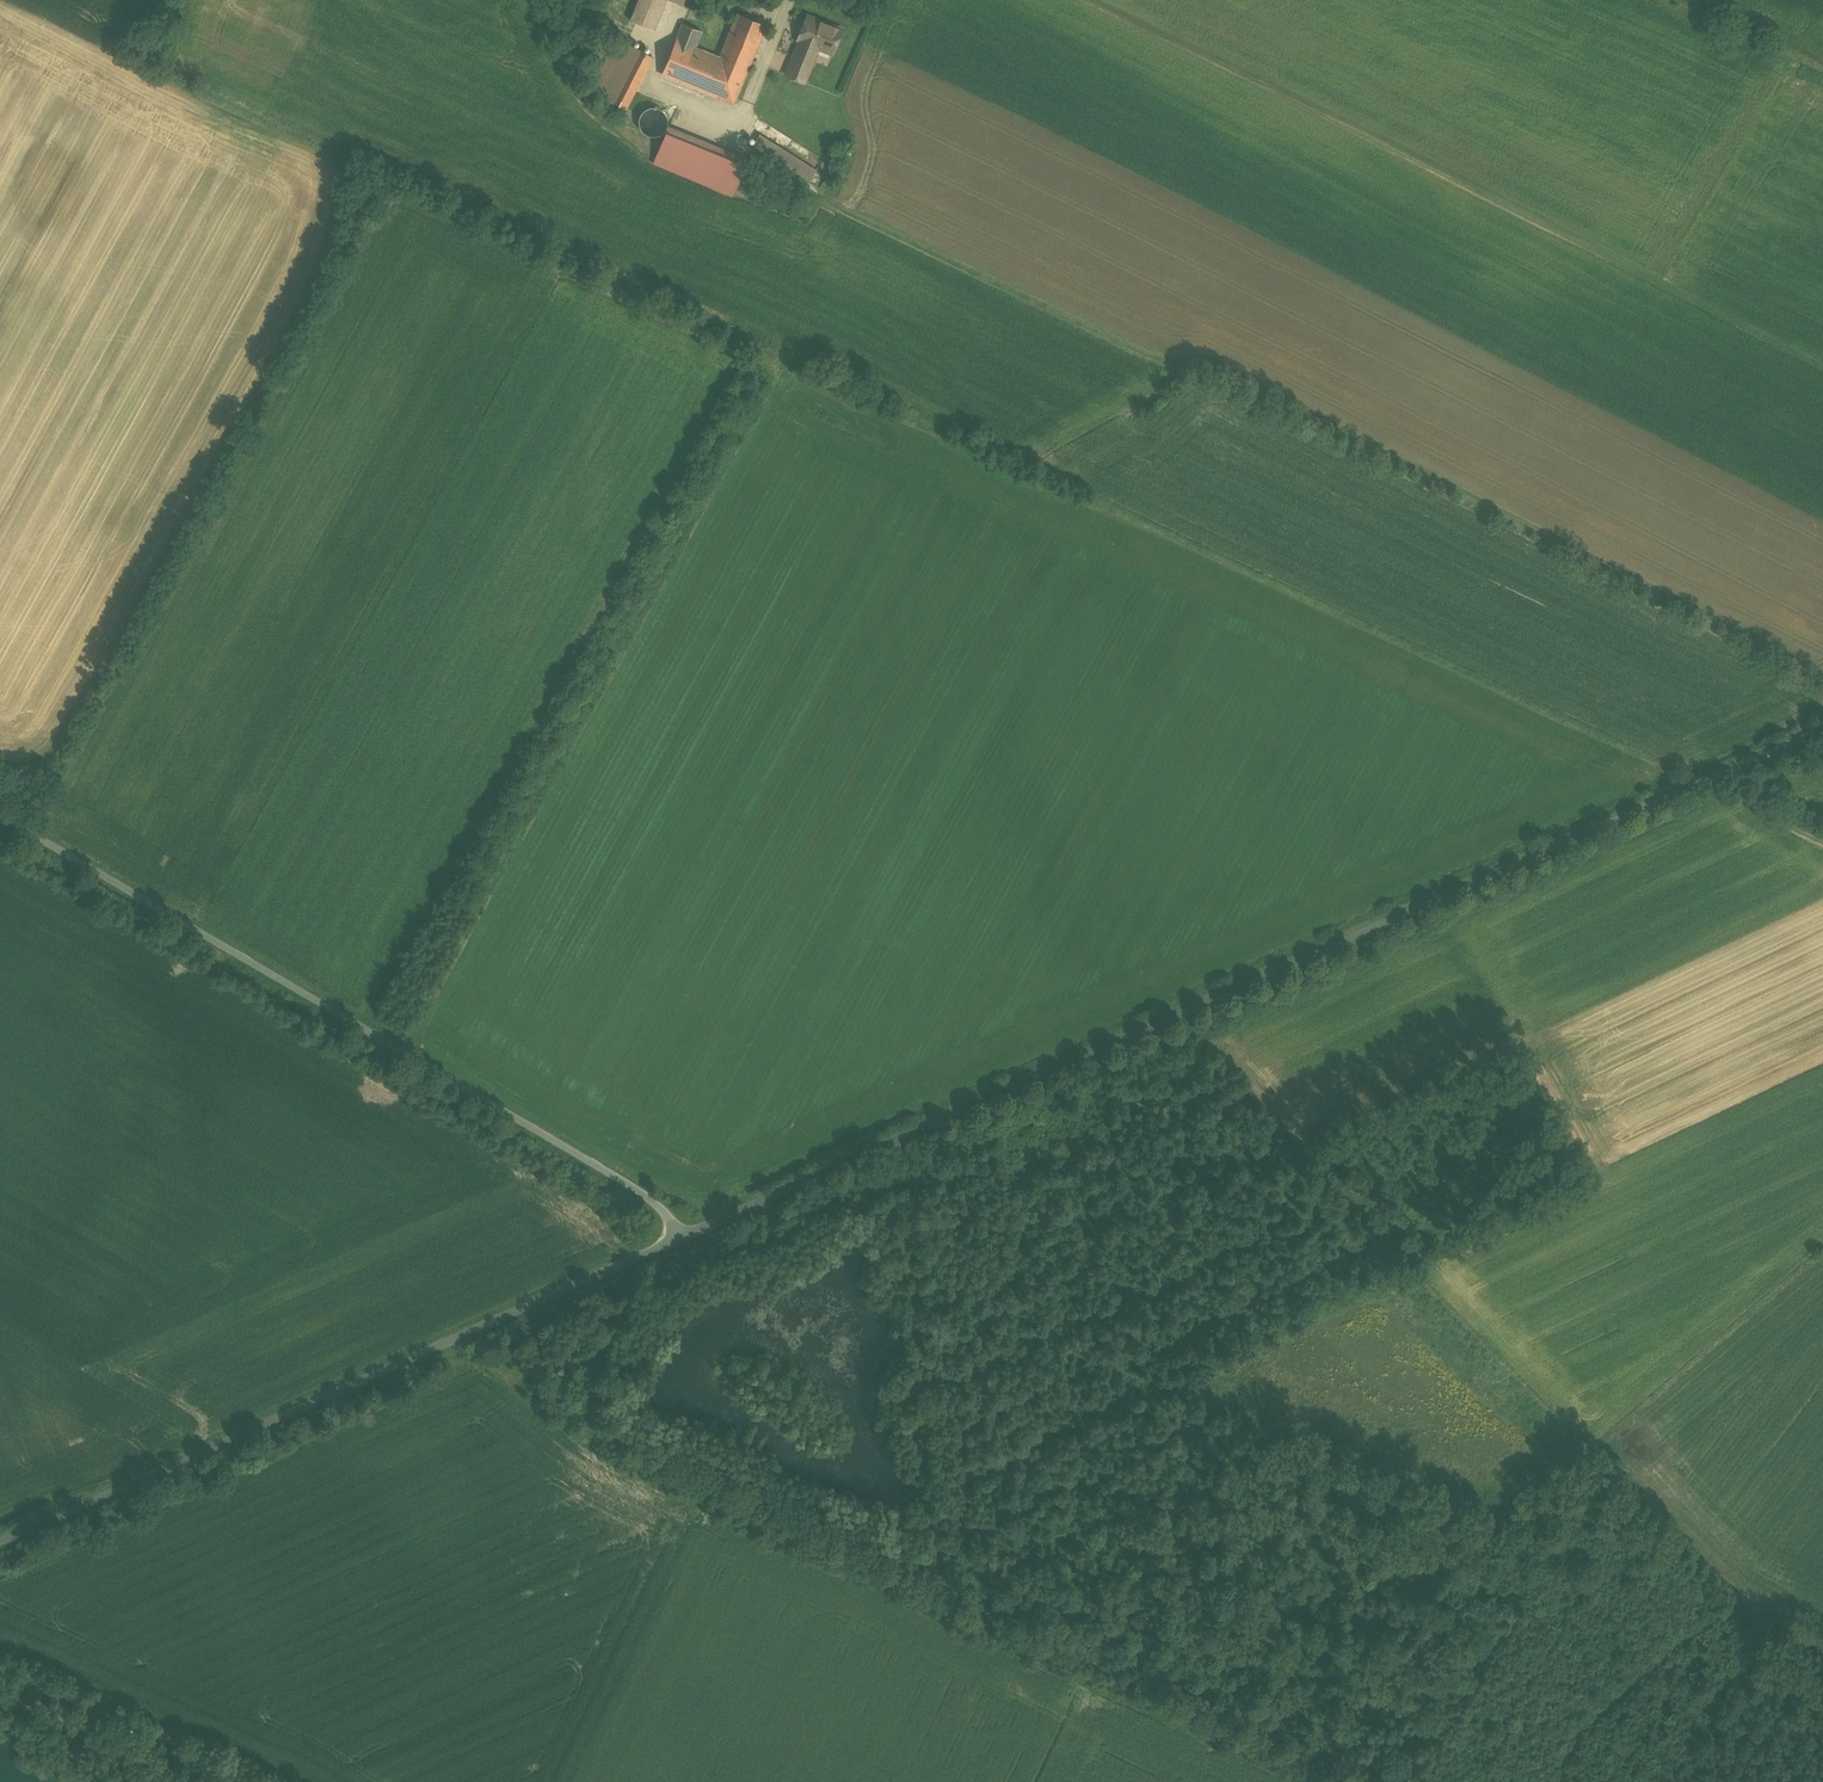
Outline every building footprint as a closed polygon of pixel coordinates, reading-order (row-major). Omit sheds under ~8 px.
[(631,20),(655,29),(667,0),(639,0),(631,20)] [(739,14),(721,57),(696,47),(702,30),(684,23),(663,73),(708,91),(707,92),(734,103),(766,25),(739,14)] [(842,30),(809,16),(808,15),(799,39),(802,40),(787,75),(787,74),(787,75),(805,82),(818,49),(821,48),(833,53),(832,53),(833,53),(843,29),(842,29),(842,30)] [(653,56),(617,38),(590,90),(626,108),(653,56)] [(653,107),(650,107),(647,108),(645,109),(644,110),(643,112),(641,114),(640,117),(640,118),(639,120),(639,122),(640,124),(640,126),(641,128),(642,129),(643,131),(646,133),(648,135),(650,135),(652,136),(655,136),(658,135),(660,135),(662,134),(664,132),(665,131),(666,130),(667,128),(668,126),(669,124),(669,121),(669,118),(668,117),(668,115),(667,113),(666,112),(664,110),(662,109),(660,108),(658,107),(656,107),(653,107)] [(751,162),(671,127),(656,162),(736,197),(751,162)]
